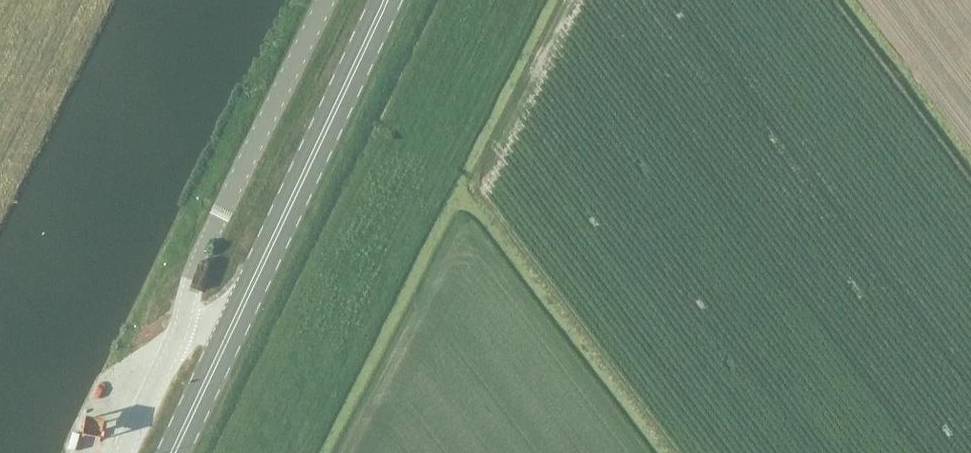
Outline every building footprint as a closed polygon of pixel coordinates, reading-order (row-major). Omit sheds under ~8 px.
[(100,417),(82,414),(79,432),(97,435),(100,417)]
